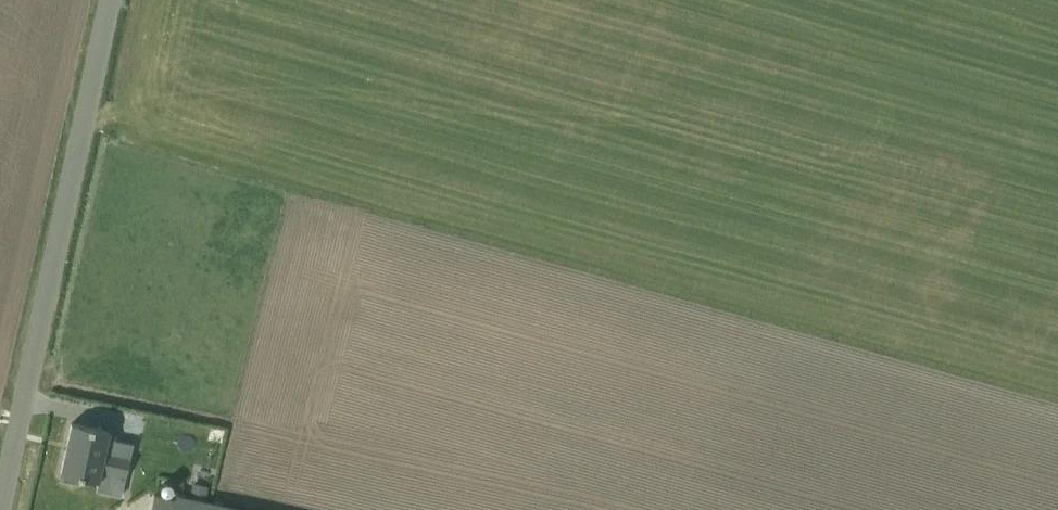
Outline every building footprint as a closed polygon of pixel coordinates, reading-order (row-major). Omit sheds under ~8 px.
[(124,477),(131,444),(106,438),(107,432),(69,423),(58,474),(96,482),(99,472),(124,477)] [(148,509),(228,509),(152,493),(148,509)]
